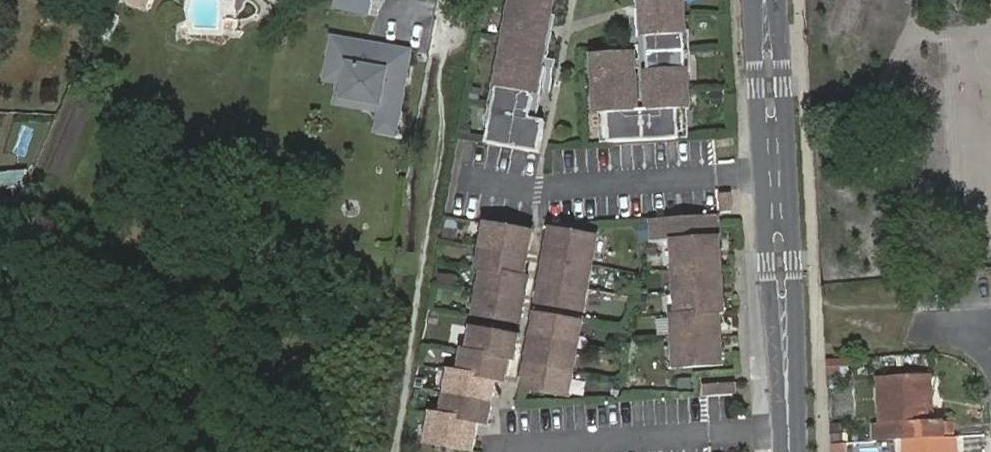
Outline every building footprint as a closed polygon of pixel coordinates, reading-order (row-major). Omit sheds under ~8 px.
[(336,9),(373,14),(375,0),(337,0),(336,9)] [(542,145),(547,114),(533,112),(537,89),(534,89),(541,54),(543,54),(553,0),(514,0),(512,11),(519,13),(516,32),(509,31),(505,50),(507,50),(501,80),(500,79),(489,136),(542,145)] [(652,31),(649,31),(651,66),(654,66),(655,84),(651,84),(652,104),(639,105),(637,65),(634,65),(633,46),(600,48),(600,64),(599,64),(601,106),(610,105),(612,134),(681,130),(679,101),(688,100),(688,64),(686,64),(683,24),(685,24),(683,0),(651,0),(652,31)] [(331,38),(325,75),(345,79),(341,100),(380,106),(378,113),(399,117),(410,52),(380,47),(380,51),(371,50),(372,45),(331,38)] [(345,79),(325,75),(324,82),(338,85),(334,106),(378,113),(380,106),(341,100),(345,79)] [(399,117),(378,113),(375,133),(396,136),(399,117)] [(0,173),(0,187),(27,185),(26,171),(0,173)] [(735,201),(734,182),(724,183),(725,202),(735,201)] [(682,360),(730,356),(725,303),(730,303),(721,204),(691,207),(692,218),(681,219),(680,208),(654,211),(657,235),(676,233),(682,306),(677,307),(682,360)] [(540,226),(488,217),(479,263),(484,264),(476,310),(528,320),(537,273),(532,272),(540,226)] [(597,230),(558,223),(544,299),(591,308),(600,261),(592,260),(597,230)] [(582,316),(542,309),(529,384),(576,393),(584,346),(576,345),(582,316)] [(526,331),(479,323),(475,345),(470,344),(466,367),(456,365),(448,412),(437,410),(432,439),(479,447),(485,418),(495,420),(503,376),(513,377),(517,355),(522,356),(526,331)] [(740,373),(714,376),(715,387),(741,385),(740,373)] [(873,442),(954,437),(952,421),(931,423),(928,377),(877,379),(880,424),(872,424),(873,442)]
